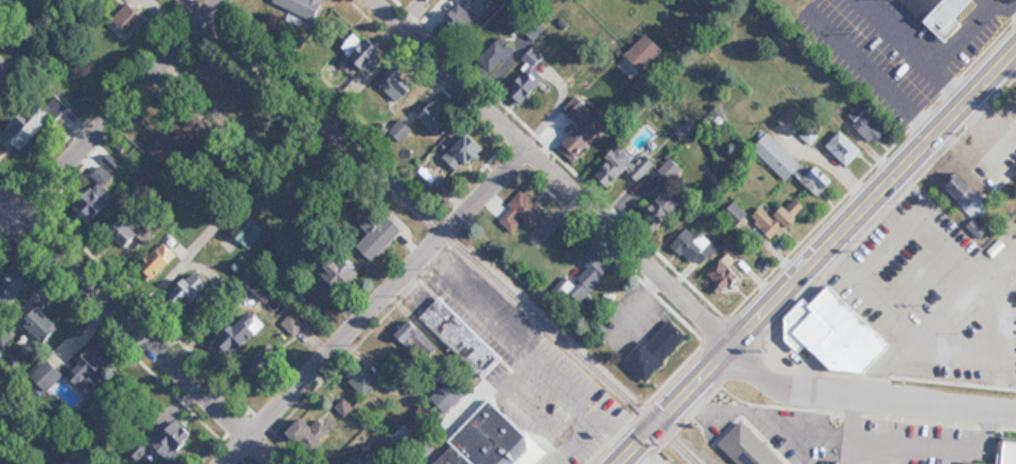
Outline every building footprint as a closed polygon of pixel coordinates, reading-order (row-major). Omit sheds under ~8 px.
[(317,19),(323,0),(273,0),(272,2),(317,19)] [(488,4),(484,0),(456,0),(459,3),(440,23),(456,38),(488,4)] [(927,23),(945,5),(958,19),(976,0),(904,0),(927,23)] [(144,16),(128,1),(112,19),(129,33),(144,16)] [(664,48),(648,32),(628,53),(644,68),(664,48)] [(519,53),(500,35),(477,59),(495,78),(519,53)] [(362,39),(350,55),(370,70),(386,49),(371,37),(366,43),(362,39)] [(544,56),(533,46),(522,57),(531,66),(512,85),(527,100),(546,80),(533,67),(544,56)] [(400,102),(418,84),(397,62),(378,80),(400,102)] [(256,101),(233,79),(219,94),(241,116),(256,101)] [(560,147),(574,160),(608,122),(577,94),(563,108),(581,124),(560,147)] [(438,136),(457,117),(438,97),(419,115),(438,136)] [(846,118),(876,144),(889,130),(860,103),(846,118)] [(5,128),(23,150),(53,125),(45,115),(35,124),(24,112),(5,128)] [(413,130),(402,118),(390,130),(401,141),(413,130)] [(444,156),(461,173),(486,147),(469,130),(444,156)] [(826,146),(848,167),(863,151),(842,130),(826,146)] [(753,148),(787,181),(794,174),(820,197),(836,181),(819,165),(812,173),(768,132),(753,148)] [(646,154),(637,162),(621,145),(595,170),(615,191),(626,180),(631,185),(654,163),(646,154)] [(112,177),(101,165),(91,175),(98,182),(78,202),(95,219),(115,199),(102,187),(112,177)] [(941,184),(966,213),(985,198),(960,168),(941,184)] [(423,173),(428,183),(434,180),(428,170),(423,173)] [(641,216),(656,231),(686,201),(671,186),(641,216)] [(513,207),(501,220),(512,230),(525,217),(532,224),(546,210),(523,188),(509,203),(513,207)] [(777,214),(768,203),(754,215),(776,241),(801,221),(787,205),(777,214)] [(404,231),(381,206),(360,225),(367,233),(356,244),(372,261),(404,231)] [(139,221),(127,209),(104,232),(126,253),(141,237),(132,228),(139,221)] [(249,246),(261,234),(246,218),(233,230),(249,246)] [(672,242),(698,269),(719,248),(693,222),(672,242)] [(566,253),(569,257),(580,247),(562,228),(541,247),(556,262),(566,253)] [(272,250),(289,267),(302,254),(285,237),(272,250)] [(178,256),(163,241),(139,265),(154,280),(178,256)] [(743,278),(731,263),(738,258),(731,249),(707,270),(725,292),(743,278)] [(343,252),(326,272),(361,302),(378,282),(343,252)] [(566,289),(582,303),(613,265),(597,252),(566,289)] [(19,262),(0,274),(0,290),(7,301),(33,285),(19,262)] [(173,289),(187,308),(212,289),(199,270),(173,289)] [(834,369),(867,373),(886,353),(888,339),(833,284),(816,301),(805,300),(788,317),(786,338),(799,350),(803,351),(809,345),(834,369)] [(420,317),(484,378),(504,356),(439,296),(420,317)] [(27,322),(42,345),(60,333),(46,310),(27,322)] [(266,328),(249,311),(219,341),(236,358),(266,328)] [(628,363),(646,380),(688,338),(670,320),(628,363)] [(397,335),(408,346),(422,333),(411,321),(397,335)] [(98,373),(112,362),(99,346),(71,369),(90,394),(105,382),(98,373)] [(366,397),(382,383),(392,394),(400,387),(386,371),(376,380),(362,364),(348,377),(366,397)] [(431,397),(447,413),(468,392),(452,376),(431,397)] [(549,454),(493,397),(448,441),(453,445),(435,463),(540,463),(549,454)] [(406,424),(423,440),(441,421),(424,405),(406,424)] [(289,433),(310,454),(333,431),(320,419),(314,425),(305,417),(289,433)] [(741,463),(787,463),(744,420),(720,443),(741,463)] [(174,426),(155,447),(173,463),(174,463),(193,442),(174,426)] [(1002,439),(1001,463),(1015,463),(1015,440),(1002,439)] [(360,453),(349,463),(371,463),(360,453)]
